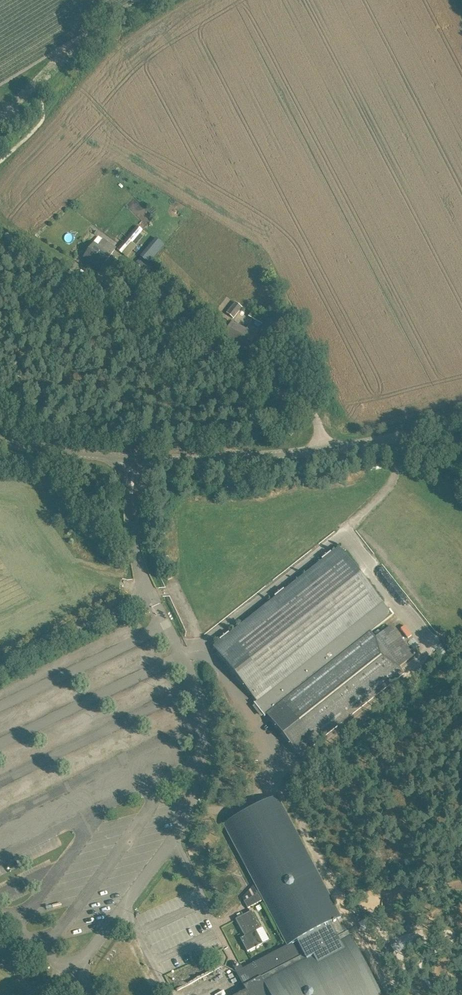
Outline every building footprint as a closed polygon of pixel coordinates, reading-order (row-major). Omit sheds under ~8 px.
[(117,249),(123,253),(142,230),(137,226),(117,249)] [(84,234),(91,239),(96,231),(90,227),(84,234)] [(84,257),(101,268),(116,247),(104,238),(99,246),(94,242),(84,257)] [(156,238),(150,245),(159,253),(165,245),(156,238)] [(135,262),(123,275),(130,282),(148,263),(142,257),(136,263),(135,262)] [(227,313),(233,318),(242,307),(236,302),(227,313)] [(248,316),(262,324),(266,317),(252,310),(248,316)] [(224,337),(247,350),(259,330),(250,325),(246,330),(233,322),(224,337)] [(258,339),(271,346),(277,336),(278,337),(284,327),(280,324),(274,335),(263,329),(258,339)] [(393,615),(339,547),(332,553),(331,552),(322,559),(323,560),(285,590),(284,589),(275,596),(276,597),(230,634),(229,632),(220,640),(221,641),(213,647),(256,701),(254,703),(265,717),(267,715),(300,756),(404,674),(399,667),(376,638),(371,632),(393,615)] [(123,563),(121,559),(119,560),(117,557),(115,558),(118,565),(123,563)] [(281,803),(277,796),(224,824),(288,945),(247,967),(248,969),(244,972),(242,968),(236,971),(246,990),(237,994),(382,994),(348,931),(345,933),(337,919),(341,917),(281,803)] [(244,901),(248,908),(262,901),(258,894),(244,901)] [(241,938),(248,952),(256,947),(257,948),(259,947),(259,946),(263,943),(256,931),(261,928),(251,911),(236,919),(245,936),(241,938)]
